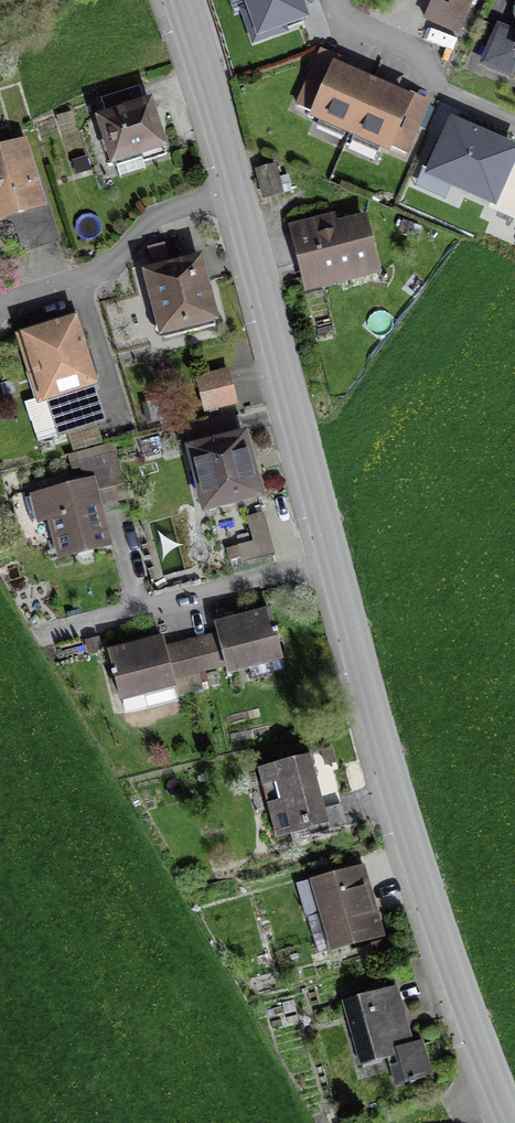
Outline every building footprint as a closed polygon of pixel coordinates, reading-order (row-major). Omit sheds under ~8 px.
[(248,33),(288,21),(282,0),(239,0),(248,33)] [(448,9),(432,3),(422,25),(456,40),(472,0),(451,0),(448,9)] [(494,30),(479,68),(511,81),(514,71),(514,39),(494,30)] [(296,108),(350,131),(370,84),(331,67),(326,81),(311,74),(296,108)] [(408,99),(370,84),(350,131),(405,154),(419,121),(401,114),(408,99)] [(164,156),(149,106),(95,122),(110,172),(164,156)] [(451,118),(427,171),(494,201),(514,154),(514,146),(451,118)] [(11,221),(22,257),(57,247),(45,210),(24,144),(0,151),(0,224),(11,221)] [(276,165),(257,169),(264,198),(283,193),(276,165)] [(377,271),(363,219),(333,227),(331,219),(287,231),(303,291),(377,271)] [(198,259),(142,273),(160,340),(215,326),(198,259)] [(94,389),(72,321),(16,339),(37,407),(94,389)] [(235,408),(226,373),(194,381),(204,417),(235,408)] [(242,435),(237,437),(232,419),(185,430),(189,449),(185,450),(202,516),(259,502),(242,435)] [(74,458),(82,485),(30,497),(37,527),(50,524),(59,559),(109,547),(100,508),(126,501),(112,448),(74,458)] [(234,565),(271,555),(261,517),(248,520),(254,541),(229,548),(234,565)] [(267,612),(214,625),(217,637),(192,643),(200,675),(225,669),(226,675),(279,662),(267,612)] [(172,682),(200,675),(192,643),(163,651),(161,640),(105,654),(117,704),(174,689),(172,682)] [(325,827),(306,759),(258,772),(276,840),(325,827)] [(362,870),(308,885),(327,954),(381,939),(362,870)] [(396,991),(343,1007),(362,1069),(394,1060),(402,1085),(433,1075),(424,1044),(413,1047),(396,991)]
